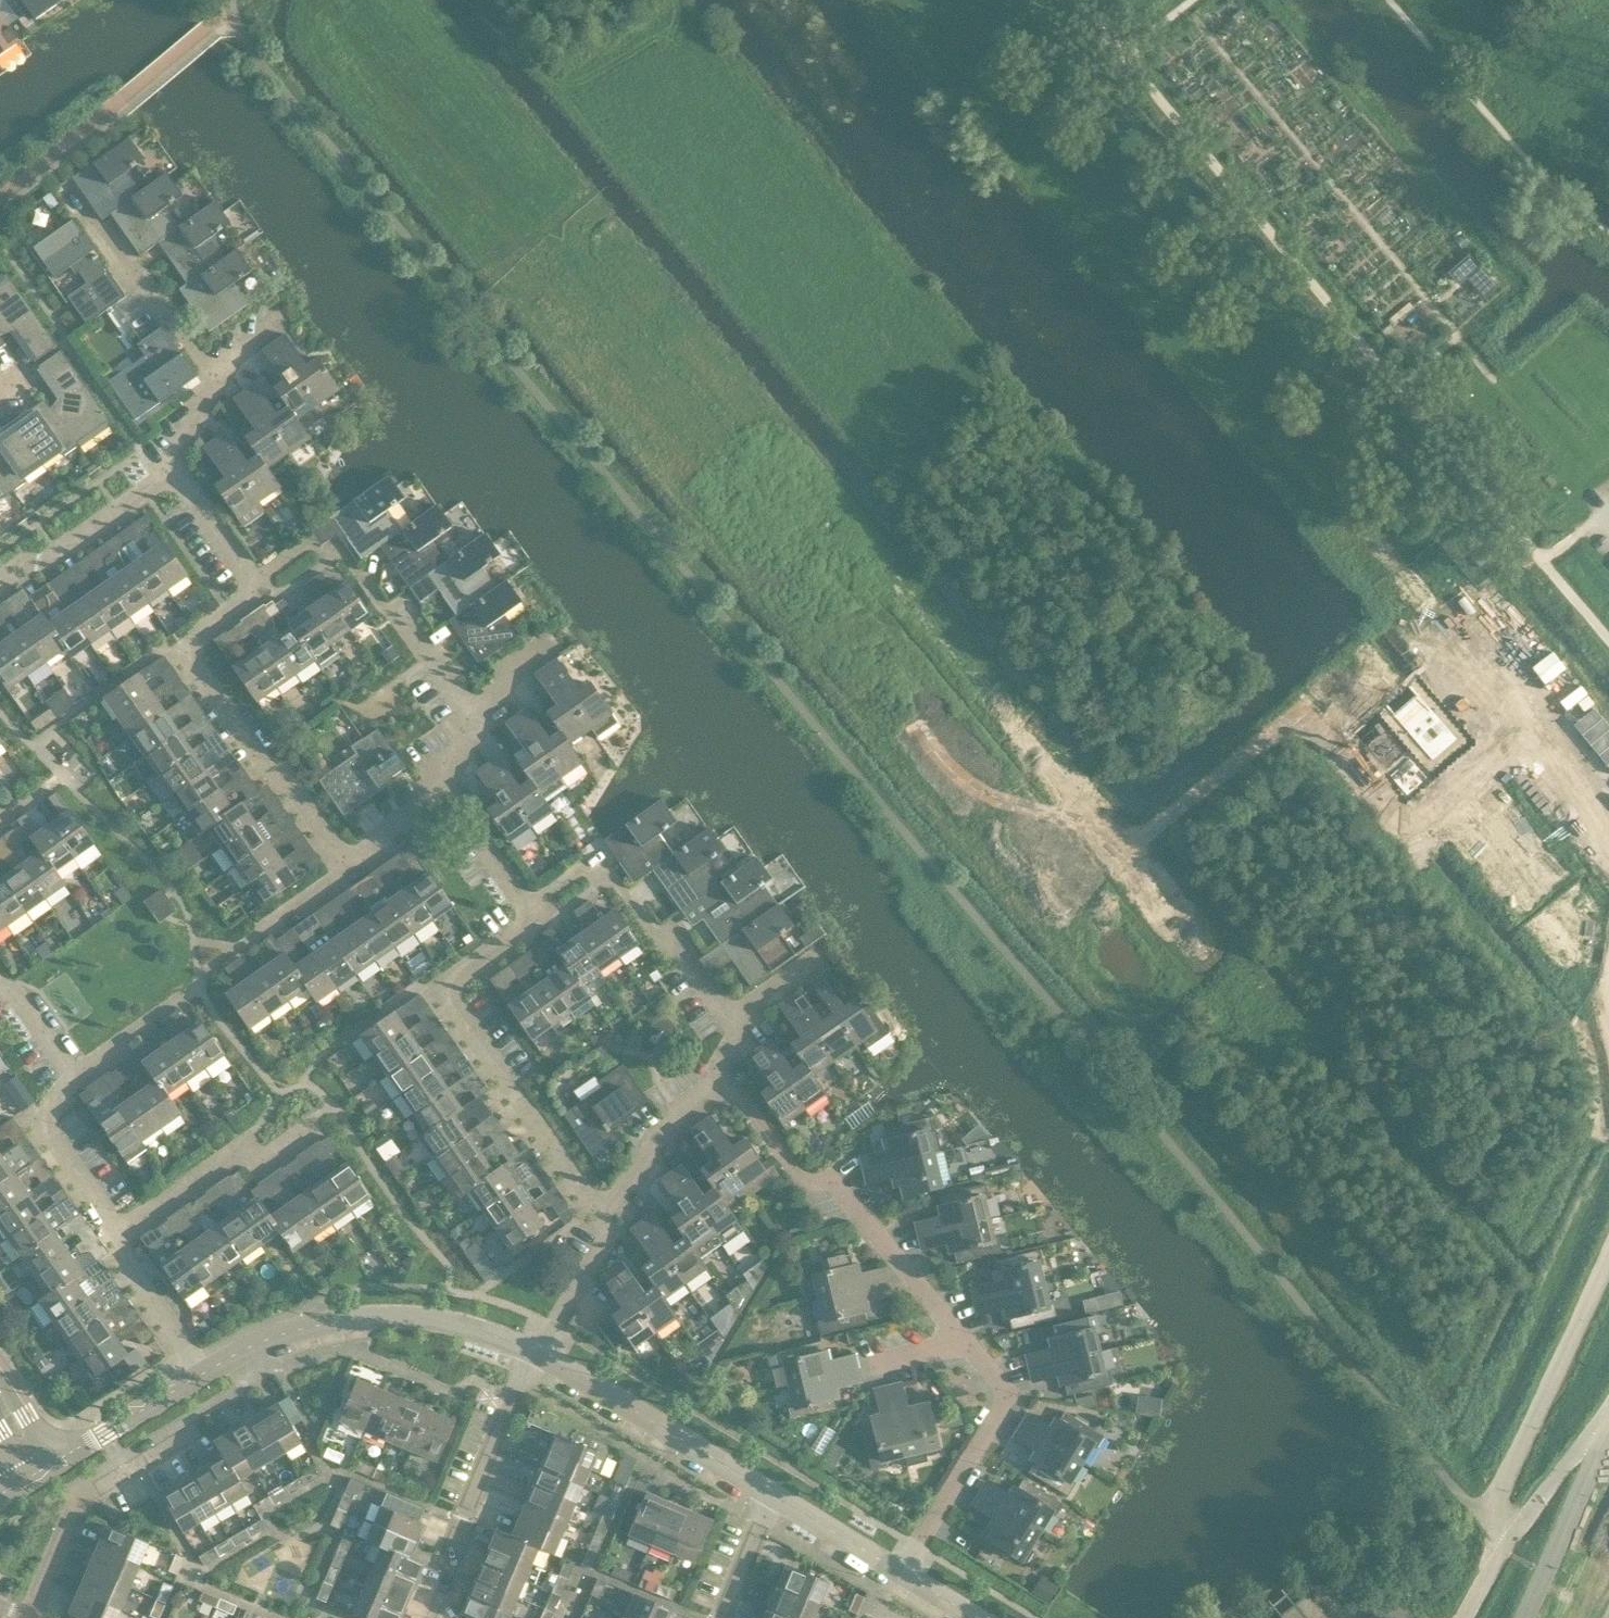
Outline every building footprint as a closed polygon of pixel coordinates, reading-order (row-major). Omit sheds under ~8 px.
[(8,6),(24,28),(63,0),(16,0),(8,6)] [(18,43),(0,17),(0,56),(18,43)] [(140,193),(140,192),(126,172),(144,160),(128,138),(71,178),(101,221),(110,215),(110,214),(140,193)] [(110,214),(110,215),(139,256),(158,243),(157,243),(178,228),(178,227),(164,208),(182,196),(166,174),(140,192),(140,193),(110,214)] [(158,243),(186,284),(226,257),(225,256),(212,237),(229,224),(214,202),(178,227),(178,228),(157,243),(158,243)] [(67,297),(86,324),(125,297),(72,220),(32,248),(54,278),(73,265),(86,283),(67,297)] [(186,284),(178,289),(208,332),(248,304),(233,284),(251,271),(235,249),(225,256),(226,257),(186,284)] [(1450,272),(1460,284),(1480,267),(1469,255),(1450,272)] [(0,279),(0,335),(13,332),(34,362),(57,346),(7,274),(0,279)] [(162,326),(136,344),(144,356),(107,382),(135,420),(197,376),(162,326)] [(284,334),(273,342),(317,405),(339,390),(317,359),(306,366),(284,334)] [(317,405),(273,342),(261,350),(284,382),(273,389),(278,396),(286,408),(287,407),(296,420),(303,430),(324,415),(317,405)] [(50,409),(76,447),(111,422),(60,351),(38,367),(59,397),(50,409)] [(254,383),(243,391),(287,454),(309,438),(303,430),(296,420),(287,407),(286,408),(278,396),(269,403),(254,383)] [(287,454),(243,391),(232,399),(254,431),(244,438),(257,457),(257,456),(266,469),(267,468),(287,454)] [(35,415),(16,428),(41,464),(59,451),(63,456),(76,447),(50,409),(44,400),(31,410),(35,415)] [(16,428),(0,439),(0,473),(13,491),(26,482),(22,477),(41,464),(16,428)] [(225,431),(214,439),(258,502),(280,487),(267,468),(266,469),(257,456),(257,457),(247,463),(225,431)] [(264,511),(258,502),(214,439),(202,447),(225,479),(214,487),(242,527),(264,511)] [(95,464),(90,467),(94,472),(99,468),(99,467),(98,468),(95,464)] [(13,491),(0,473),(0,500),(13,491)] [(400,531),(400,530),(386,510),(404,498),(388,476),(331,516),(361,559),(380,546),(379,545),(400,531)] [(379,545),(380,546),(409,588),(427,575),(427,574),(448,559),(434,539),(451,527),(436,505),(400,530),(400,531),(379,545)] [(32,508),(27,511),(30,516),(36,512),(35,512),(32,508)] [(144,516),(136,521),(144,533),(152,527),(144,516)] [(173,599),(167,590),(143,556),(142,556),(136,548),(137,547),(125,529),(117,535),(125,546),(126,555),(118,561),(117,562),(123,570),(124,569),(148,604),(154,613),(173,599)] [(439,591),(456,615),(496,588),(495,587),(482,568),(499,555),(484,533),(448,559),(427,574),(427,575),(409,588),(420,604),(439,591)] [(136,548),(142,556),(143,556),(167,590),(187,576),(163,542),(151,550),(145,542),(137,547),(136,548)] [(105,560),(114,554),(106,543),(97,549),(105,560)] [(99,574),(98,575),(104,584),(105,583),(129,617),(148,604),(124,569),(123,570),(117,562),(118,561),(114,554),(105,560),(107,569),(99,574)] [(86,556),(78,562),(86,573),(94,568),(86,556)] [(67,587),(75,581),(67,570),(59,575),(67,587)] [(321,572),(313,578),(350,630),(370,616),(346,582),(334,590),(321,572)] [(318,601),(307,609),(331,644),(331,643),(350,630),(313,578),(305,583),(318,601)] [(456,615),(448,620),(478,663),(518,635),(503,615),(521,602),(505,580),(495,587),(496,588),(456,615)] [(109,631),(129,617),(105,583),(104,584),(93,591),(87,582),(78,589),(84,597),(85,596),(109,631)] [(48,600),(56,595),(48,583),(40,589),(48,600)] [(23,588),(15,594),(23,606),(31,600),(23,588)] [(49,609),(41,615),(65,649),(64,650),(70,658),(90,644),(66,610),(65,611),(59,602),(61,601),(56,595),(48,600),(49,609)] [(90,644),(109,631),(85,596),(84,597),(74,604),(68,596),(61,601),(59,602),(65,611),(66,610),(90,644)] [(274,605),(279,613),(290,628),(291,627),(311,657),(312,657),(315,661),(318,665),(337,652),(331,643),(331,644),(307,609),(301,613),(296,606),(290,610),(283,599),(274,605)] [(272,618),(279,613),(274,605),(272,601),(264,606),(272,618)] [(0,605),(0,614),(4,619),(12,613),(4,602),(0,605)] [(46,663),(64,650),(65,649),(41,615),(30,623),(24,614),(15,621),(21,629),(22,628),(46,663)] [(184,615),(174,622),(179,630),(189,622),(184,615)] [(241,622),(234,628),(242,639),(250,634),(241,622)] [(315,661),(312,657),(311,657),(291,627),(290,628),(279,635),(273,626),(265,632),(295,675),(315,661)] [(46,663),(22,628),(21,629),(10,636),(5,628),(0,631),(0,641),(1,643),(2,642),(27,676),(46,663)] [(242,639),(234,628),(226,633),(234,645),(242,639)] [(276,688),(295,675),(265,632),(257,638),(263,646),(252,654),(276,688)] [(1,643),(0,644),(0,681),(7,690),(27,676),(2,642),(1,643)] [(391,646),(381,653),(388,663),(388,664),(391,662),(396,658),(399,656),(398,656),(392,646),(391,646)] [(276,688),(252,654),(241,662),(235,653),(226,660),(256,702),(276,688)] [(545,666),(589,729),(596,738),(617,723),(589,683),(579,690),(556,658),(545,666)] [(569,744),(589,729),(545,666),(534,674),(556,706),(546,713),(559,732),(568,744),(569,744)] [(166,683),(177,675),(172,667),(160,675),(166,683)] [(103,698),(117,718),(151,694),(151,693),(143,683),(152,677),(146,668),(103,698)] [(353,676),(344,683),(350,692),(358,686),(359,685),(353,676)] [(117,718),(130,737),(165,713),(164,712),(157,702),(165,696),(159,687),(151,693),(151,694),(117,718)] [(179,703),(191,695),(185,687),(174,695),(179,703)] [(130,737),(144,757),(178,733),(178,732),(170,721),(179,716),(172,706),(164,712),(165,713),(130,737)] [(193,722),(204,714),(199,706),(187,714),(193,722)] [(527,707),(515,715),(560,778),(582,762),(569,744),(568,744),(559,732),(549,739),(527,707)] [(1429,712),(1407,731),(1433,760),(1455,741),(1429,712)] [(294,714),(286,720),(290,727),(299,721),(294,714)] [(567,788),(560,778),(515,715),(504,723),(527,754),(516,762),(529,781),(530,780),(538,793),(539,793),(546,802),(567,788)] [(206,741),(218,733),(212,725),(201,733),(206,741)] [(144,757),(157,776),(192,752),(191,751),(184,741),(192,735),(186,726),(178,732),(178,733),(144,757)] [(407,771),(377,728),(351,747),(356,754),(318,781),(343,816),(407,771)] [(220,760),(231,752),(226,744),(214,752),(220,760)] [(157,776),(171,795),(205,771),(205,770),(197,760),(206,754),(200,745),(191,751),(192,752),(157,776)] [(552,811),(546,802),(539,793),(538,793),(530,780),(529,781),(519,787),(497,755),(486,763),(530,827),(552,811)] [(105,756),(99,760),(102,764),(108,760),(105,756)] [(530,827),(486,763),(474,771),(497,803),(486,811),(508,842),(530,827)] [(213,764),(205,770),(205,771),(171,795),(184,814),(219,791),(218,789),(211,779),(219,773),(213,764)] [(233,780),(245,772),(239,764),(228,772),(233,780)] [(241,791),(247,799),(249,797),(258,791),(253,783),(241,791)] [(199,835),(207,829),(207,828),(232,810),(232,809),(225,799),(233,793),(227,784),(218,789),(219,791),(184,814),(199,835)] [(61,816),(49,824),(73,858),(94,844),(57,792),(48,798),(61,816)] [(207,828),(207,829),(220,847),(255,823),(254,822),(247,812),(255,806),(249,797),(247,799),(232,809),(232,810),(207,828)] [(275,797),(264,805),(269,813),(281,805),(275,797)] [(672,854),(658,834),(675,822),(660,800),(603,840),(633,883),(652,870),(651,869),(672,854)] [(28,837),(39,852),(40,851),(54,872),(55,871),(73,858),(49,824),(38,832),(25,814),(16,820),(20,826),(21,826),(29,837),(28,837)] [(262,816),(254,822),(255,823),(220,847),(233,866),(268,842),(267,841),(276,835),(276,836),(283,832),(277,824),(268,825),(262,816)] [(283,832),(294,824),(289,816),(277,824),(283,832)] [(21,842),(28,837),(29,837),(21,826),(20,826),(13,831),(21,842)] [(681,911),(700,898),(699,898),(720,883),(720,882),(706,862),(723,850),(708,828),(672,854),(651,869),(652,870),(681,911)] [(233,866),(247,885),(281,861),(281,860),(274,850),(282,844),(276,836),(276,835),(267,841),(268,842),(233,866)] [(308,843),(302,835),(291,843),(296,851),(308,843)] [(417,858),(409,846),(401,852),(409,863),(417,858)] [(65,885),(55,871),(54,872),(40,851),(39,852),(29,859),(23,851),(15,857),(45,899),(65,885)] [(316,854),(304,863),(310,871),(321,862),(316,854)] [(289,855),(281,860),(281,861),(247,885),(261,905),(295,881),(287,869),(295,864),(289,855)] [(26,913),(45,899),(15,857),(7,862),(12,871),(1,878),(26,913)] [(768,911),(777,904),(763,884),(771,879),(756,857),(720,882),(720,883),(699,898),(700,898),(714,919),(706,925),(720,944),(728,939),(768,911)] [(398,871),(390,860),(382,865),(390,877),(398,871)] [(402,878),(407,887),(408,886),(432,920),(452,906),(428,872),(416,880),(410,872),(402,878)] [(394,947),(413,934),(389,899),(388,900),(382,892),(383,891),(371,873),(363,879),(371,890),(372,899),(363,905),(369,914),(370,913),(394,947)] [(26,913),(1,878),(0,879),(0,917),(7,926),(26,913)] [(413,934),(432,920),(408,886),(407,887),(397,894),(391,885),(383,891),(382,892),(388,900),(389,899),(413,934)] [(360,898),(352,887),(344,892),(352,904),(360,898)] [(159,923),(176,911),(161,889),(143,902),(159,923)] [(340,912),(332,900),(324,906),(333,917),(340,912)] [(589,900),(581,905),(618,958),(637,944),(638,944),(614,910),(608,914),(603,907),(597,911),(589,900)] [(728,939),(720,944),(750,987),(795,956),(780,935),(793,926),(777,904),(768,911),(728,939)] [(599,972),(618,958),(581,905),(573,911),(581,922),(575,926),(580,933),(575,937),(599,972)] [(375,961),(394,947),(370,913),(369,914),(359,921),(353,912),(344,919),(350,927),(351,927),(375,961)] [(305,919),(313,931),(321,925),(313,914),(305,919)] [(817,925),(799,938),(806,947),(824,934),(817,925)] [(355,974),(375,961),(351,927),(350,927),(340,934),(334,926),(325,932),(330,941),(332,940),(355,974)] [(302,939),(294,927),(286,933),(294,944),(302,939)] [(554,950),(559,957),(564,965),(565,964),(580,985),(581,984),(599,972),(575,937),(563,945),(551,927),(542,933),(546,939),(554,950)] [(306,945),(305,946),(311,954),(312,954),(336,988),(355,974),(332,940),(330,941),(325,932),(306,945)] [(288,1001),(306,988),(307,988),(287,959),(288,958),(271,935),(263,941),(275,959),(264,967),(288,1001)] [(547,956),(554,950),(546,939),(539,944),(547,956)] [(528,952),(520,957),(528,969),(536,963),(528,952)] [(307,988),(306,988),(316,1002),(336,988),(312,954),(311,954),(301,961),(295,953),(288,958),(287,959),(307,988)] [(232,962),(269,1015),(288,1001),(264,967),(253,975),(240,957),(232,962)] [(546,978),(570,1012),(575,1019),(595,1005),(581,984),(580,985),(565,964),(564,965),(559,957),(539,970),(545,979),(546,978)] [(249,1029),(269,1015),(232,962),(224,968),(237,986),(225,994),(249,1029)] [(509,965),(501,971),(509,982),(517,977),(509,965)] [(832,1014),(854,1046),(861,1041),(866,1048),(889,1033),(869,1004),(862,1010),(854,999),(844,1007),(821,974),(809,983),(824,1004),(832,1015),(832,1014)] [(551,1026),(570,1012),(546,978),(545,979),(535,986),(529,977),(520,984),(526,992),(527,991),(551,1026)] [(526,992),(520,984),(501,997),(531,1040),(551,1026),(527,991),(526,992)] [(833,1061),(854,1046),(832,1014),(832,1015),(824,1004),(815,1011),(800,989),(788,997),(833,1061)] [(812,1075),(833,1061),(788,997),(777,1005),(800,1037),(789,1045),(795,1053),(802,1064),(803,1063),(812,1076),(812,1075)] [(422,1022),(434,1014),(428,1005),(417,1014),(422,1022)] [(359,1036),(373,1056),(408,1032),(407,1031),(400,1021),(408,1015),(402,1006),(359,1036)] [(176,1011),(168,1016),(205,1069),(225,1055),(201,1020),(188,1029),(176,1011)] [(173,1040),(161,1048),(185,1082),(205,1069),(168,1016),(160,1022),(173,1040)] [(331,1022),(321,1029),(326,1035),(335,1028),(331,1022)] [(373,1056),(386,1075),(421,1051),(420,1050),(413,1040),(421,1034),(415,1025),(407,1031),(408,1032),(373,1056)] [(442,1025),(430,1033),(436,1041),(447,1033),(442,1025)] [(128,1044),(149,1073),(150,1072),(166,1096),(167,1095),(185,1082),(161,1048),(150,1056),(137,1038),(128,1044)] [(825,1094),(812,1075),(812,1076),(803,1063),(802,1064),(795,1053),(785,1060),(770,1038),(759,1046),(803,1109),(825,1094)] [(386,1075),(400,1094),(435,1070),(434,1069),(427,1059),(435,1053),(429,1044),(420,1050),(421,1051),(386,1075)] [(455,1044),(444,1052),(449,1060),(461,1052),(455,1044)] [(601,1046),(594,1051),(603,1064),(610,1059),(601,1046)] [(803,1109),(759,1046),(748,1054),(770,1086),(760,1094),(782,1125),(803,1109)] [(118,1068),(126,1079),(134,1074),(126,1062),(118,1068)] [(400,1094),(414,1114),(448,1090),(447,1089),(440,1078),(448,1072),(442,1063),(434,1069),(435,1070),(400,1094)] [(474,1071),(469,1063),(457,1071),(463,1079),(474,1071)] [(648,1100),(623,1064),(598,1081),(602,1087),(563,1114),(574,1130),(594,1159),(618,1142),(609,1130),(617,1124),(616,1123),(648,1100)] [(118,1085),(126,1079),(118,1068),(110,1073),(118,1085)] [(147,1086),(136,1094),(161,1128),(181,1114),(167,1095),(166,1096),(150,1072),(149,1073),(142,1078),(147,1086)] [(482,1082),(471,1091),(476,1099),(488,1090),(482,1082)] [(414,1114),(426,1132),(427,1133),(461,1109),(453,1097),(462,1092),(456,1083),(447,1089),(448,1090),(414,1114)] [(95,1101),(87,1089),(79,1095),(87,1106),(95,1101)] [(27,1092),(15,1100),(22,1111),(29,1107),(34,1103),(35,1103),(29,1095),(27,1092)] [(248,1092),(243,1096),(248,1102),(252,1099),(248,1092)] [(119,1093),(111,1099),(141,1142),(161,1128),(136,1094),(125,1102),(119,1093)] [(95,1101),(87,1106),(98,1121),(97,1122),(100,1125),(108,1137),(120,1154),(126,1163),(146,1149),(141,1142),(111,1099),(100,1107),(95,1101)] [(372,1101),(362,1108),(363,1110),(366,1115),(377,1108),(372,1101)] [(231,1108),(223,1113),(229,1121),(237,1116),(231,1108)] [(493,1116),(487,1108),(475,1116),(481,1124),(493,1116)] [(418,1138),(432,1158),(467,1134),(466,1133),(459,1123),(467,1117),(461,1109),(427,1133),(426,1132),(418,1138)] [(710,1115),(699,1123),(749,1195),(778,1174),(768,1160),(761,1165),(743,1139),(732,1147),(710,1115)] [(860,1157),(863,1170),(932,1153),(927,1133),(933,1132),(929,1117),(884,1128),(886,1139),(882,1140),(885,1151),(860,1157)] [(729,1210),(749,1195),(699,1123),(687,1131),(710,1163),(700,1170),(713,1189),(722,1201),(729,1210)] [(432,1158),(446,1178),(480,1153),(479,1152),(483,1150),(480,1145),(481,1143),(481,1141),(481,1139),(480,1137),(481,1136),(474,1127),(466,1133),(467,1134),(432,1158)] [(506,1135),(501,1127),(489,1135),(495,1143),(506,1135)] [(27,1138),(22,1130),(10,1138),(15,1146),(27,1138)] [(328,1154),(336,1148),(328,1137),(320,1142),(328,1154)] [(460,1197),(468,1191),(494,1172),(493,1172),(486,1161),(494,1155),(488,1146),(483,1150),(479,1152),(480,1153),(446,1178),(460,1197)] [(502,1154),(507,1161),(508,1162),(510,1160),(520,1154),(514,1146),(502,1154)] [(14,1175),(14,1174),(22,1168),(23,1170),(41,1157),(35,1149),(24,1157),(15,1158),(8,1149),(0,1155),(1,1156),(0,1157),(0,1185),(14,1175)] [(943,1150),(932,1153),(863,1170),(866,1183),(891,1177),(894,1187),(898,1186),(900,1197),(952,1185),(943,1150)] [(289,1164),(297,1175),(305,1170),(297,1158),(289,1164)] [(468,1191),(481,1210),(516,1186),(515,1185),(523,1179),(510,1160),(508,1162),(507,1161),(493,1172),(494,1172),(468,1191)] [(542,1168),(536,1160),(524,1168),(530,1176),(542,1168)] [(329,1163),(321,1168),(351,1211),(371,1197),(347,1163),(335,1171),(329,1163)] [(297,1175),(289,1164),(281,1169),(289,1181),(297,1175)] [(680,1164),(669,1172),(714,1235),(721,1245),(743,1230),(736,1219),(729,1210),(722,1201),(713,1189),(703,1196),(680,1164)] [(983,1165),(968,1169),(971,1181),(985,1177),(984,1172),(983,1165)] [(1015,1165),(984,1172),(985,1177),(1016,1170),(1015,1165)] [(28,1195),(27,1194),(31,1191),(27,1187),(29,1185),(29,1182),(29,1180),(28,1178),(23,1170),(22,1168),(14,1174),(14,1175),(0,1185),(0,1214),(28,1195)] [(54,1176),(48,1168),(37,1176),(42,1184),(54,1176)] [(351,1211),(321,1168),(313,1174),(318,1182),(307,1190),(332,1224),(351,1211)] [(237,1188),(246,1183),(238,1171),(229,1177),(237,1188)] [(669,1172),(658,1180),(680,1212),(670,1219),(683,1238),(684,1237),(693,1250),(693,1249),(700,1260),(721,1245),(714,1235),(669,1172)] [(516,1186),(481,1210),(495,1229),(529,1205),(528,1204),(534,1200),(526,1190),(530,1188),(523,1179),(515,1185),(516,1186)] [(555,1187),(549,1179),(538,1187),(543,1195),(555,1187)] [(915,1223),(918,1236),(988,1219),(983,1199),(988,1198),(985,1183),(939,1194),(942,1205),(938,1206),(940,1217),(915,1223)] [(256,1197),(259,1202),(266,1197),(258,1186),(251,1191),(254,1195),(255,1198),(256,1197)] [(68,1196),(62,1187),(50,1196),(56,1204),(68,1196)] [(7,1238),(41,1214),(41,1213),(33,1203),(42,1197),(35,1188),(31,1191),(27,1194),(28,1195),(0,1214),(0,1228),(7,1238)] [(290,1190),(282,1195),(312,1238),(332,1224),(307,1190),(296,1198),(290,1190)] [(199,1198),(207,1210),(215,1204),(207,1193),(199,1198)] [(260,1245),(278,1232),(279,1232),(269,1217),(270,1217),(259,1202),(256,1197),(255,1198),(254,1195),(249,1199),(246,1196),(242,1195),(239,1197),(231,1203),(260,1245)] [(280,1209),(270,1217),(269,1217),(279,1232),(278,1232),(292,1252),(312,1238),(282,1195),(274,1201),(280,1209)] [(207,1210),(199,1198),(191,1204),(199,1215),(207,1210)] [(537,1198),(534,1200),(528,1204),(529,1205),(495,1229),(509,1249),(543,1225),(535,1213),(543,1207),(537,1198)] [(569,1206),(563,1198),(551,1206),(557,1214),(569,1206)] [(260,1245),(231,1203),(223,1208),(229,1217),(217,1225),(241,1259),(260,1245)] [(7,1238),(20,1257),(55,1233),(54,1232),(62,1226),(63,1227),(81,1215),(75,1207),(64,1215),(55,1216),(49,1207),(41,1213),(41,1214),(7,1238)] [(700,1260),(693,1249),(693,1250),(684,1237),(683,1238),(674,1245),(651,1212),(640,1221),(684,1283),(706,1268),(700,1260)] [(992,1238),(988,1219),(918,1236),(921,1249),(947,1243),(949,1253),(953,1252),(956,1263),(1001,1252),(998,1237),(992,1238)] [(168,1220),(160,1225),(169,1237),(176,1231),(168,1220)] [(663,1298),(664,1298),(684,1283),(640,1221),(629,1229),(651,1261),(641,1268),(654,1287),(654,1286),(663,1298)] [(200,1224),(192,1230),(222,1272),(241,1259),(217,1225),(206,1232),(200,1224)] [(183,1300),(203,1286),(179,1252),(169,1237),(160,1225),(153,1231),(161,1242),(162,1251),(153,1257),(183,1300)] [(55,1233),(20,1257),(34,1276),(68,1252),(67,1251),(60,1241),(69,1235),(63,1227),(62,1226),(54,1232),(55,1233)] [(95,1234),(89,1226),(77,1234),(83,1242),(95,1234)] [(179,1252),(203,1286),(222,1272),(192,1230),(184,1235),(190,1244),(179,1252)] [(467,1237),(458,1244),(463,1251),(464,1251),(473,1245),(467,1237)] [(34,1277),(24,1284),(31,1293),(37,1302),(38,1301),(47,1295),(47,1296),(81,1271),(96,1261),(91,1253),(82,1255),(77,1247),(76,1245),(67,1251),(68,1252),(34,1276),(34,1277)] [(108,1253),(102,1245),(91,1253),(96,1261),(108,1253)] [(970,1289),(973,1302),(1043,1287),(1038,1266),(1043,1264),(1040,1249),(994,1260),(997,1272),(993,1273),(995,1283),(970,1289)] [(813,1279),(818,1298),(887,1282),(884,1269),(859,1275),(856,1265),(852,1265),(850,1254),(804,1265),(808,1280),(813,1279)] [(412,1255),(402,1262),(409,1273),(410,1272),(419,1266),(412,1255)] [(677,1317),(664,1298),(663,1298),(654,1286),(654,1287),(644,1293),(622,1261),(610,1269),(655,1332),(677,1317)] [(633,1347),(655,1332),(610,1269),(599,1277),(622,1309),(611,1316),(609,1313),(595,1322),(614,1349),(628,1340),(633,1347)] [(747,1270),(742,1274),(753,1290),(757,1283),(747,1270)] [(38,1301),(52,1321),(87,1297),(86,1296),(94,1290),(95,1291),(113,1279),(107,1271),(96,1279),(87,1280),(81,1271),(47,1296),(47,1295),(38,1301)] [(890,1295),(887,1282),(818,1298),(823,1318),(817,1319),(821,1334),(866,1323),(864,1312),(867,1311),(865,1301),(890,1295)] [(1043,1287),(973,1302),(977,1315),(1002,1309),(1004,1319),(1008,1318),(1011,1329),(1057,1318),(1053,1303),(1048,1304),(1043,1287)] [(732,1289),(725,1295),(739,1314),(744,1305),(732,1289)] [(52,1321),(66,1340),(100,1316),(100,1315),(108,1309),(109,1310),(126,1298),(121,1290),(109,1298),(101,1299),(95,1291),(94,1290),(86,1296),(87,1297),(52,1321)] [(1085,1314),(1106,1309),(1103,1295),(1082,1301),(1085,1314)] [(761,1299),(751,1311),(752,1313),(763,1310),(761,1299)] [(218,1308),(206,1316),(213,1327),(225,1319),(218,1308)] [(66,1340),(79,1359),(114,1335),(113,1334),(121,1329),(122,1330),(140,1317),(134,1309),(123,1317),(114,1318),(109,1310),(108,1309),(100,1315),(100,1316),(66,1340)] [(1026,1355),(1029,1368),(1098,1351),(1094,1332),(1099,1330),(1095,1316),(1050,1327),(1053,1338),(1048,1339),(1051,1349),(1026,1355)] [(142,1344),(154,1336),(148,1328),(136,1336),(142,1344)] [(128,1338),(122,1330),(121,1329),(113,1334),(114,1335),(79,1359),(93,1379),(109,1369),(119,1383),(146,1364),(135,1348),(127,1354),(119,1343),(128,1338)] [(784,1366),(788,1385),(858,1368),(855,1355),(829,1361),(827,1351),(823,1352),(820,1341),(775,1352),(778,1367),(784,1366)] [(36,1346),(26,1353),(33,1362),(42,1355),(36,1346)] [(1103,1371),(1098,1351),(1029,1368),(1032,1381),(1057,1375),(1060,1385),(1064,1384),(1066,1395),(1112,1384),(1108,1369),(1103,1371)] [(45,1358),(36,1363),(40,1370),(49,1364),(45,1358)] [(692,1365),(684,1370),(690,1379),(698,1374),(692,1365)] [(861,1381),(858,1368),(788,1385),(793,1405),(788,1406),(791,1421),(837,1410),(834,1399),(838,1398),(836,1387),(861,1381)] [(684,1372),(677,1377),(685,1390),(692,1385),(684,1372)] [(339,1420),(364,1431),(381,1390),(356,1379),(339,1420)] [(900,1383),(887,1386),(904,1455),(906,1466),(926,1461),(925,1456),(940,1453),(929,1407),(917,1410),(916,1406),(906,1408),(900,1383)] [(884,1460),(904,1455),(887,1386),(874,1389),(880,1415),(870,1417),(871,1421),(860,1424),(871,1469),(886,1466),(884,1460)] [(720,1388),(714,1397),(730,1406),(735,1397),(720,1388)] [(364,1431),(388,1441),(405,1400),(381,1390),(364,1431)] [(1091,1395),(1075,1399),(1077,1405),(1094,1407),(1091,1395)] [(288,1397),(278,1403),(291,1426),(301,1420),(288,1397)] [(429,1410),(405,1400),(388,1441),(412,1451),(429,1410)] [(261,1413),(284,1452),(301,1442),(278,1403),(261,1413)] [(454,1421),(429,1410),(412,1451),(437,1462),(454,1421)] [(1027,1414),(1020,1425),(1081,1463),(1091,1446),(1096,1449),(1104,1436),(1064,1411),(1058,1421),(1055,1419),(1049,1428),(1027,1414)] [(284,1452),(261,1413),(245,1422),(269,1462),(284,1452)] [(554,1434),(547,1452),(589,1469),(599,1474),(606,1456),(607,1452),(606,1448),(605,1443),(601,1440),(553,1420),(548,1432),(554,1434)] [(269,1462),(245,1422),(230,1432),(253,1471),(269,1462)] [(1071,1480),(1081,1463),(1020,1425),(1013,1437),(1035,1450),(1030,1460),(1033,1462),(1027,1471),(1067,1496),(1075,1483),(1071,1480)] [(253,1471),(230,1432),(213,1442),(221,1456),(222,1455),(237,1480),(238,1480),(253,1471)] [(327,1448),(323,1457),(340,1464),(344,1455),(327,1448)] [(823,1456),(811,1449),(806,1457),(818,1464),(823,1456)] [(589,1469),(547,1452),(540,1468),(582,1486),(589,1469)] [(828,1454),(821,1466),(830,1471),(837,1459),(828,1454)] [(222,1455),(221,1456),(207,1464),(230,1504),(247,1494),(238,1480),(237,1480),(222,1455)] [(356,1470),(372,1477),(376,1468),(360,1461),(356,1470)] [(230,1504),(207,1464),(191,1474),(215,1513),(230,1504)] [(300,1477),(305,1485),(320,1476),(315,1468),(300,1477)] [(376,1468),(372,1477),(389,1484),(393,1475),(376,1468)] [(540,1468),(533,1485),(575,1503),(582,1486),(540,1468)] [(191,1474),(175,1483),(199,1522),(215,1513),(191,1474)] [(305,1485),(300,1477),(284,1486),(289,1495),(305,1485)] [(985,1482),(978,1493),(1039,1531),(1050,1513),(1055,1516),(1063,1503),(1023,1479),(1017,1489),(1013,1487),(1008,1495),(985,1482)] [(422,1498),(425,1489),(409,1482),(405,1491),(422,1498)] [(609,1498),(618,1502),(625,1485),(616,1482),(609,1498)] [(199,1522),(175,1483),(159,1493),(182,1532),(199,1522)] [(575,1503),(533,1485),(525,1502),(568,1520),(575,1503)] [(284,1486),(268,1496),(274,1504),(289,1495),(284,1486)] [(344,1492),(337,1508),(346,1512),(353,1496),(344,1492)] [(650,1544),(668,1502),(646,1492),(628,1534),(650,1544)] [(1029,1548),(1039,1531),(978,1493),(971,1505),(994,1518),(988,1527),(992,1529),(986,1539),(1026,1564),(1034,1551),(1029,1548)] [(274,1504),(268,1496),(253,1506),(258,1514),(274,1504)] [(609,1498),(602,1515),(611,1519),(618,1502),(609,1498)] [(525,1502),(518,1519),(560,1537),(568,1520),(525,1502)] [(672,1553),(690,1511),(668,1502),(650,1544),(672,1553)] [(373,1524),(415,1541),(423,1524),(381,1506),(373,1524)] [(339,1529),(346,1512),(337,1508),(330,1525),(339,1529)] [(690,1511),(672,1553),(695,1563),(712,1521),(690,1511)] [(602,1515),(595,1532),(604,1535),(611,1519),(602,1515)] [(518,1519),(512,1535),(511,1536),(538,1547),(538,1548),(553,1555),(560,1537),(518,1519)] [(245,1529),(250,1537),(266,1528),(261,1520),(245,1529)] [(408,1558),(408,1557),(415,1541),(373,1524),(365,1541),(380,1548),(381,1547),(408,1558)] [(106,1525),(96,1548),(138,1566),(148,1543),(106,1525)] [(531,1564),(538,1548),(538,1547),(511,1536),(512,1535),(497,1528),(489,1546),(531,1564)] [(245,1529),(229,1538),(234,1547),(250,1537),(245,1529)] [(345,1532),(338,1548),(346,1552),(354,1535),(345,1532)] [(595,1532),(588,1548),(597,1552),(604,1535),(595,1532)] [(229,1538),(214,1548),(219,1556),(234,1547),(229,1538)] [(524,1581),(531,1564),(489,1546),(482,1563),(524,1581)] [(374,1564),(416,1582),(423,1564),(408,1557),(408,1558),(381,1547),(380,1548),(374,1564)] [(138,1566),(96,1548),(87,1569),(129,1587),(138,1566)] [(203,1565),(219,1556),(214,1548),(198,1557),(203,1565)] [(339,1569),(346,1552),(338,1548),(330,1565),(339,1569)] [(590,1569),(597,1552),(588,1548),(581,1565),(590,1569)] [(175,1554),(168,1571),(177,1575),(184,1558),(175,1554)] [(566,1559),(558,1575),(567,1579),(575,1563),(566,1559)] [(475,1580),(517,1598),(524,1581),(482,1563),(475,1580)] [(367,1580),(408,1598),(416,1582),(374,1564),(367,1580)] [(786,1564),(776,1587),(818,1605),(828,1582),(786,1564)] [(332,1586),(339,1569),(330,1565),(323,1582),(332,1586)] [(627,1581),(631,1572),(615,1565),(611,1574),(627,1581)] [(120,1609),(129,1587),(87,1569),(78,1591),(120,1609)] [(567,1579),(558,1575),(551,1592),(560,1596),(567,1579)] [(1042,1576),(1033,1592),(1048,1601),(1058,1586),(1042,1576)] [(638,1586),(655,1593),(659,1584),(642,1577),(638,1586)] [(590,1595),(591,1595),(599,1599),(606,1582),(597,1578),(590,1595)] [(359,1597),(401,1615),(408,1598),(367,1580),(359,1597)] [(510,1614),(517,1598),(475,1580),(468,1597),(510,1614)] [(156,1599),(165,1603),(172,1586),(163,1582),(156,1599)] [(325,1602),(332,1586),(323,1582),(316,1598),(325,1602)] [(675,1591),(659,1584),(655,1593),(672,1600),(675,1591)] [(776,1587),(767,1609),(789,1617),(813,1617),(818,1605),(776,1587)] [(78,1591),(68,1614),(79,1617),(116,1617),(120,1609),(78,1591)] [(199,1601),(216,1608),(219,1599),(203,1592),(199,1601)] [(551,1592),(544,1609),(553,1613),(560,1596),(551,1592)] [(674,1611),(634,1593),(623,1617),(671,1617),(674,1611)] [(1306,1593),(1279,1616),(1281,1617),(1327,1617),(1306,1593)] [(855,1594),(848,1610),(857,1614),(864,1598),(855,1594)] [(359,1597),(352,1615),(359,1617),(400,1617),(401,1615),(359,1597)] [(468,1597),(460,1615),(468,1617),(508,1617),(510,1614),(468,1597)] [(165,1603),(156,1599),(149,1616),(155,1617),(159,1617),(165,1603)] [(219,1599),(216,1608),(232,1615),(236,1606),(219,1599)] [(540,1617),(551,1617),(553,1613),(544,1609),(540,1617)] [(763,1617),(789,1617),(767,1609),(763,1617)] [(263,1617),(246,1610),(243,1617),(262,1617),(263,1617)]
